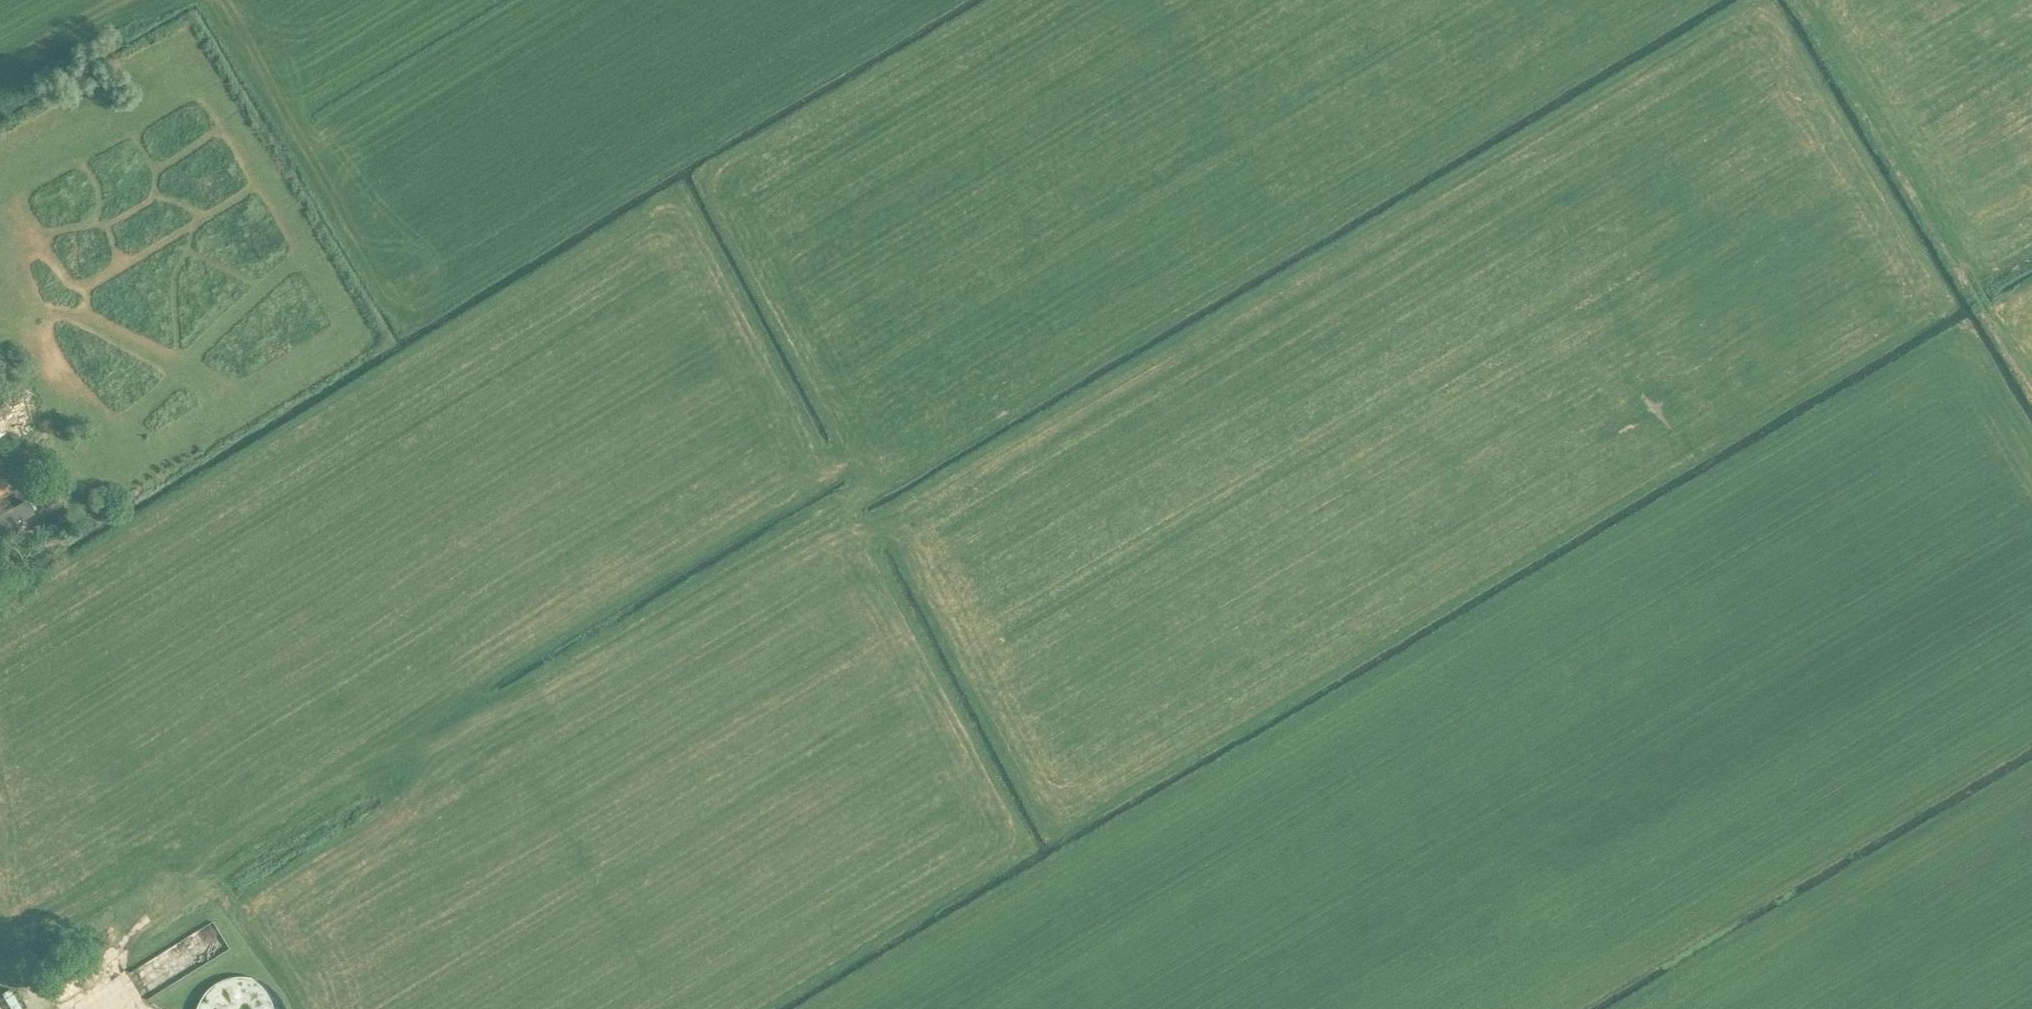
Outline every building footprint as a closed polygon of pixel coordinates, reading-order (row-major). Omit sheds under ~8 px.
[(22,433),(0,392),(0,445),(22,433)] [(7,535),(10,540),(24,532),(21,527),(38,517),(31,504),(0,522),(0,532),(3,537),(7,535)] [(137,964),(153,991),(229,950),(214,922),(137,964)] [(283,1008),(278,996),(269,987),(257,980),(244,977),(231,978),(219,982),(208,990),(201,1001),(198,1008),(283,1008)]
